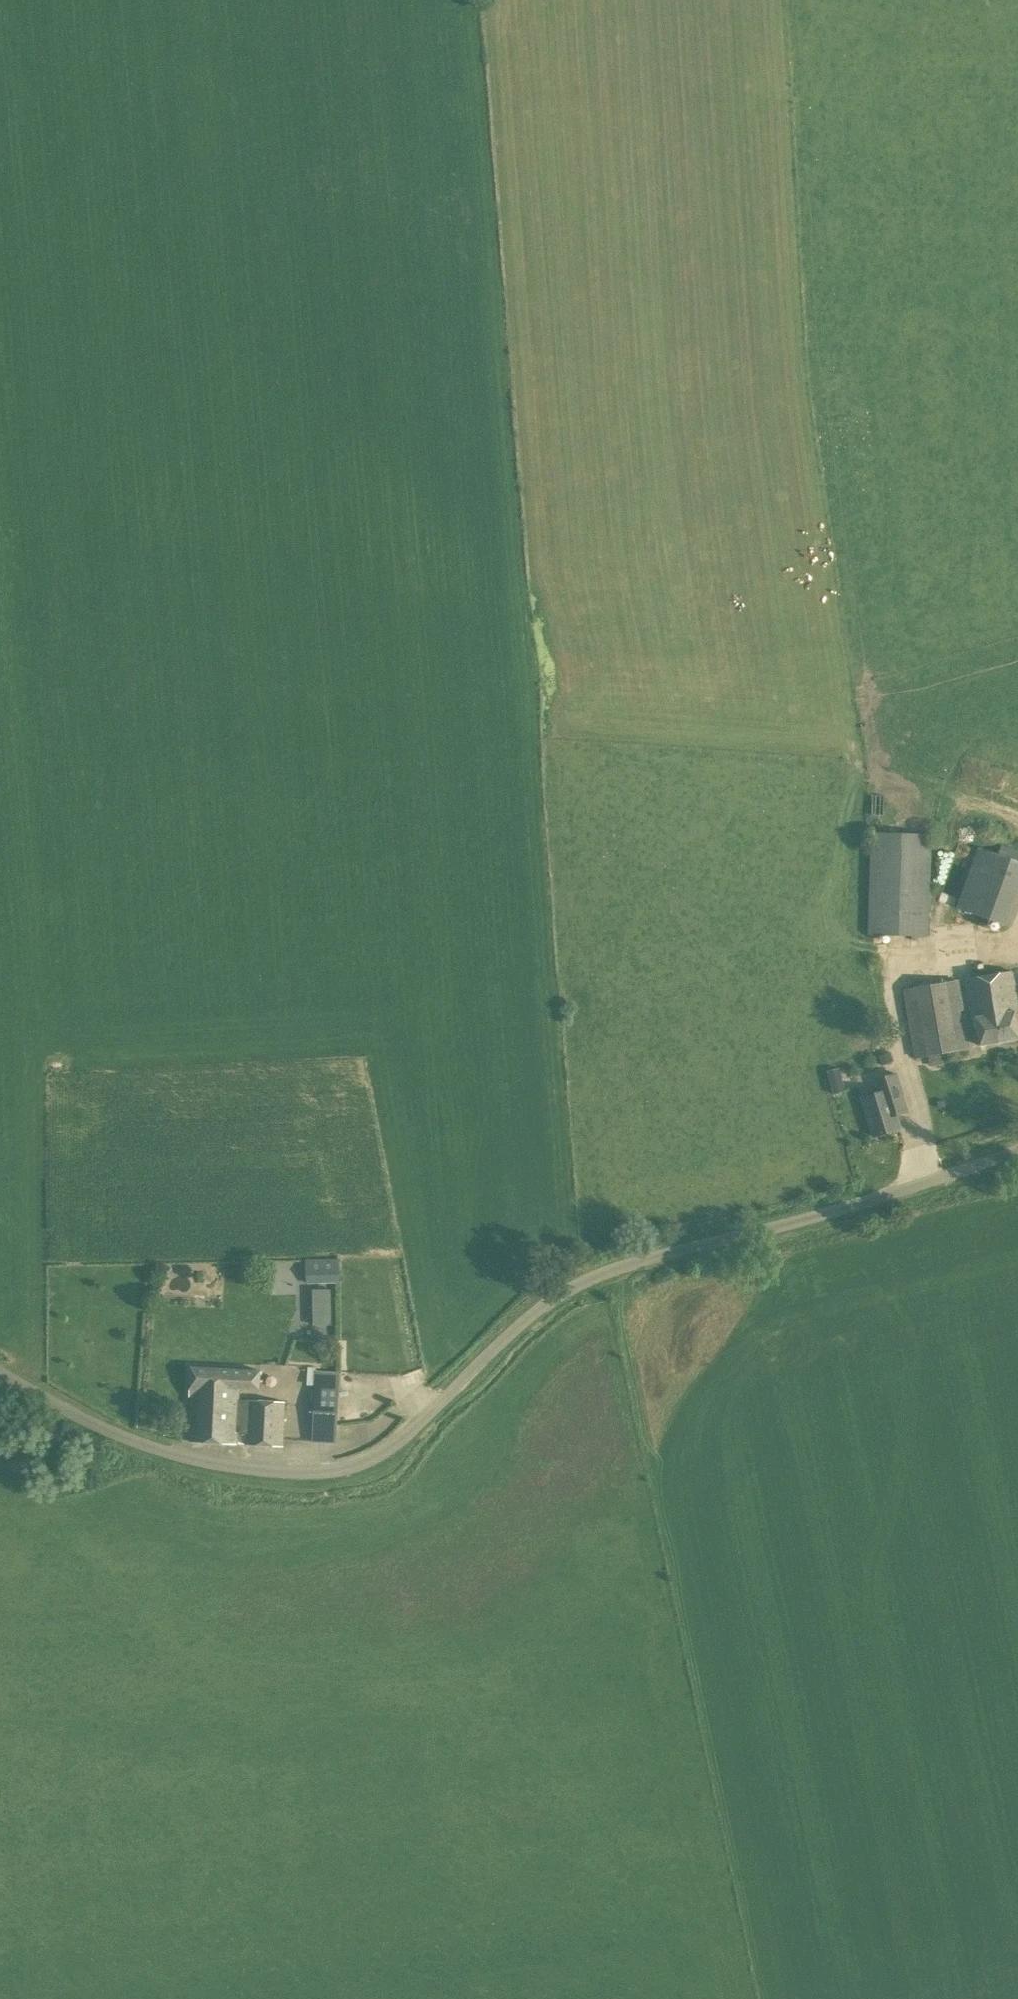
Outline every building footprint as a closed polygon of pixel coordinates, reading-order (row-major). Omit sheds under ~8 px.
[(931,833),(870,832),(868,934),(928,936),(929,916),(935,916),(935,900),(930,899),(931,833)] [(1017,901),(1017,860),(980,847),(959,909),(1010,926),(1017,901)] [(1017,1039),(1017,1032),(1015,1012),(1017,1012),(1017,1005),(1013,971),(964,978),(970,1020),(976,1019),(980,1045),(1017,1039)] [(902,989),(914,1058),(928,1056),(929,1066),(942,1064),(941,1054),(970,1049),(958,980),(902,989)] [(891,1054),(880,1057),(883,1066),(893,1062),(891,1054)] [(874,1136),(900,1128),(892,1103),(904,1099),(896,1073),(874,1080),(878,1093),(862,1098),(874,1136)] [(834,1095),(846,1092),(843,1084),(832,1087),(834,1095)] [(340,1258),(307,1259),(308,1283),(341,1282),(340,1258)] [(331,1290),(313,1290),(314,1305),(331,1305),(331,1290)] [(193,1367),(191,1397),(193,1397),(190,1441),(238,1444),(238,1432),(246,1432),(246,1444),(284,1446),(286,1401),(239,1399),(240,1387),(261,1388),(262,1371),(193,1367)] [(337,1443),(341,1371),(316,1371),(313,1442),(337,1443)]
